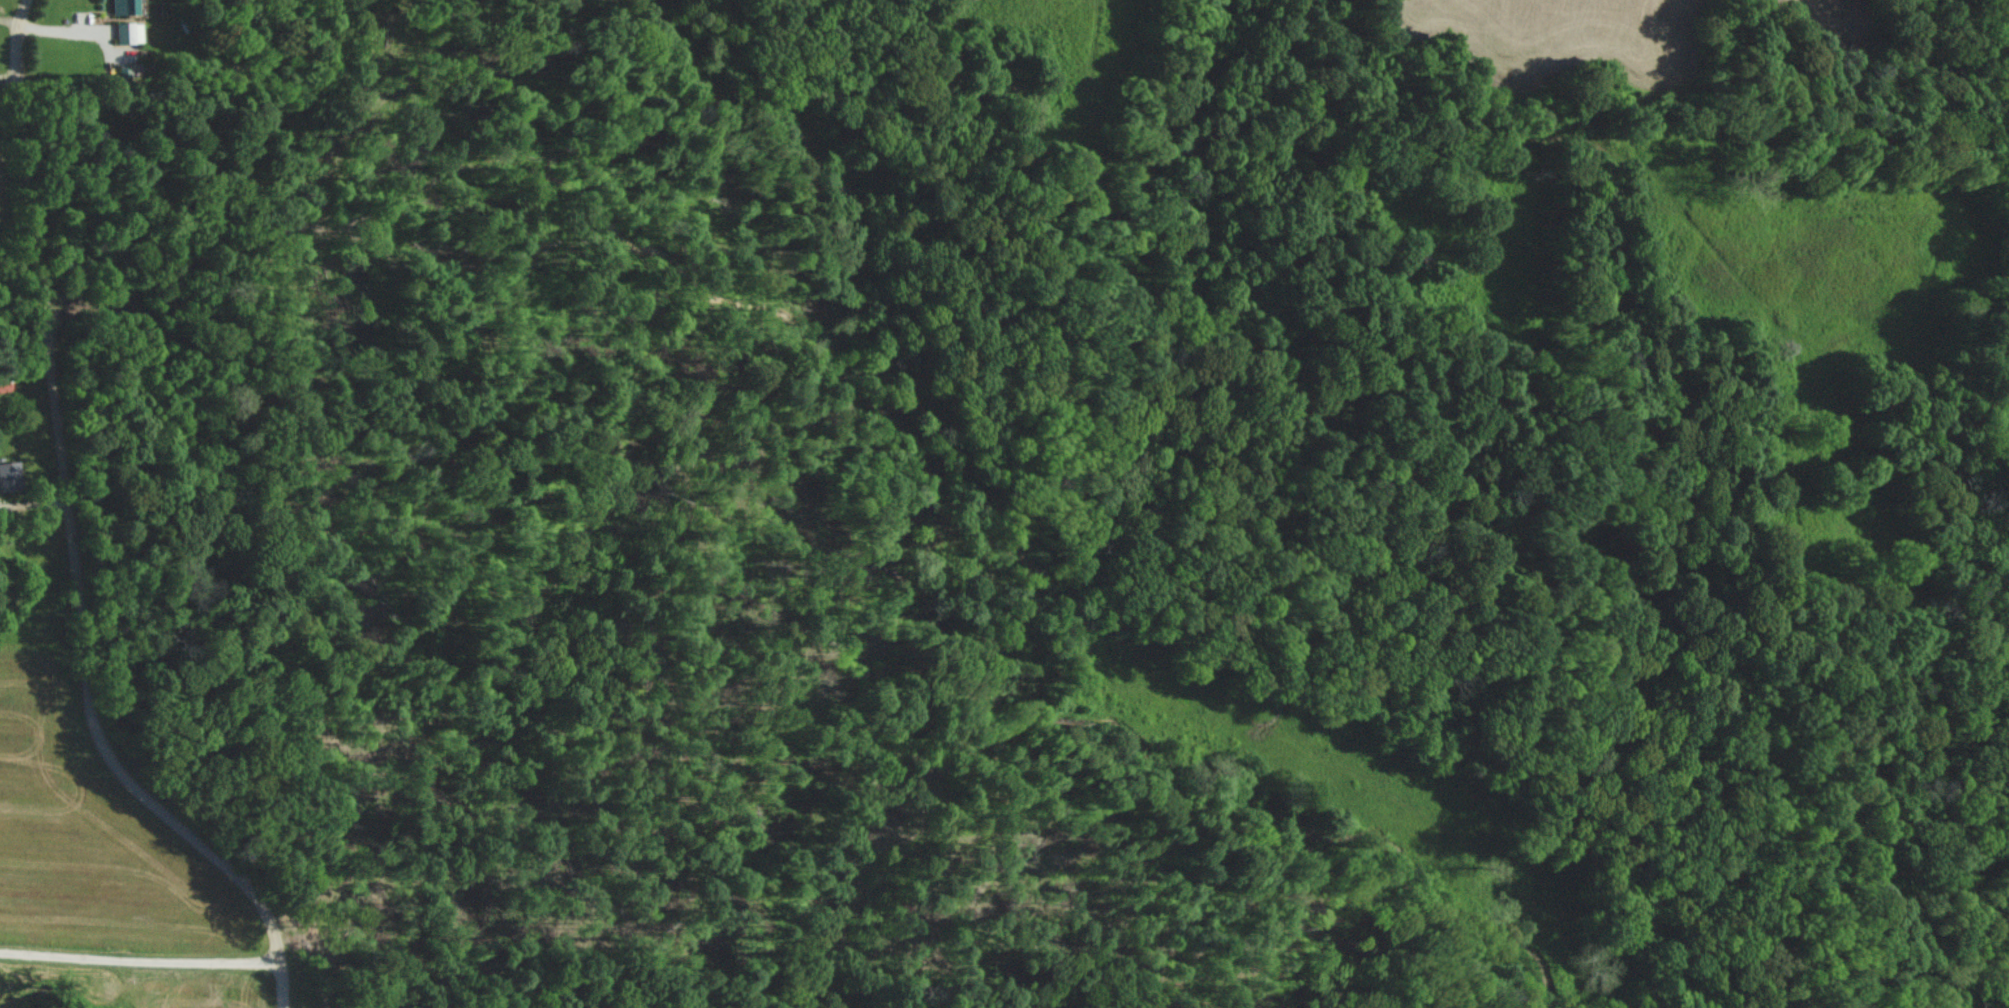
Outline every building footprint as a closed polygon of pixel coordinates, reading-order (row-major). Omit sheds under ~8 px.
[(115,22),(115,42),(132,42),(132,22),(115,22)] [(2,388),(0,383),(0,399),(23,389),(20,381),(2,388)] [(21,479),(18,460),(0,462),(0,482),(21,479)]
